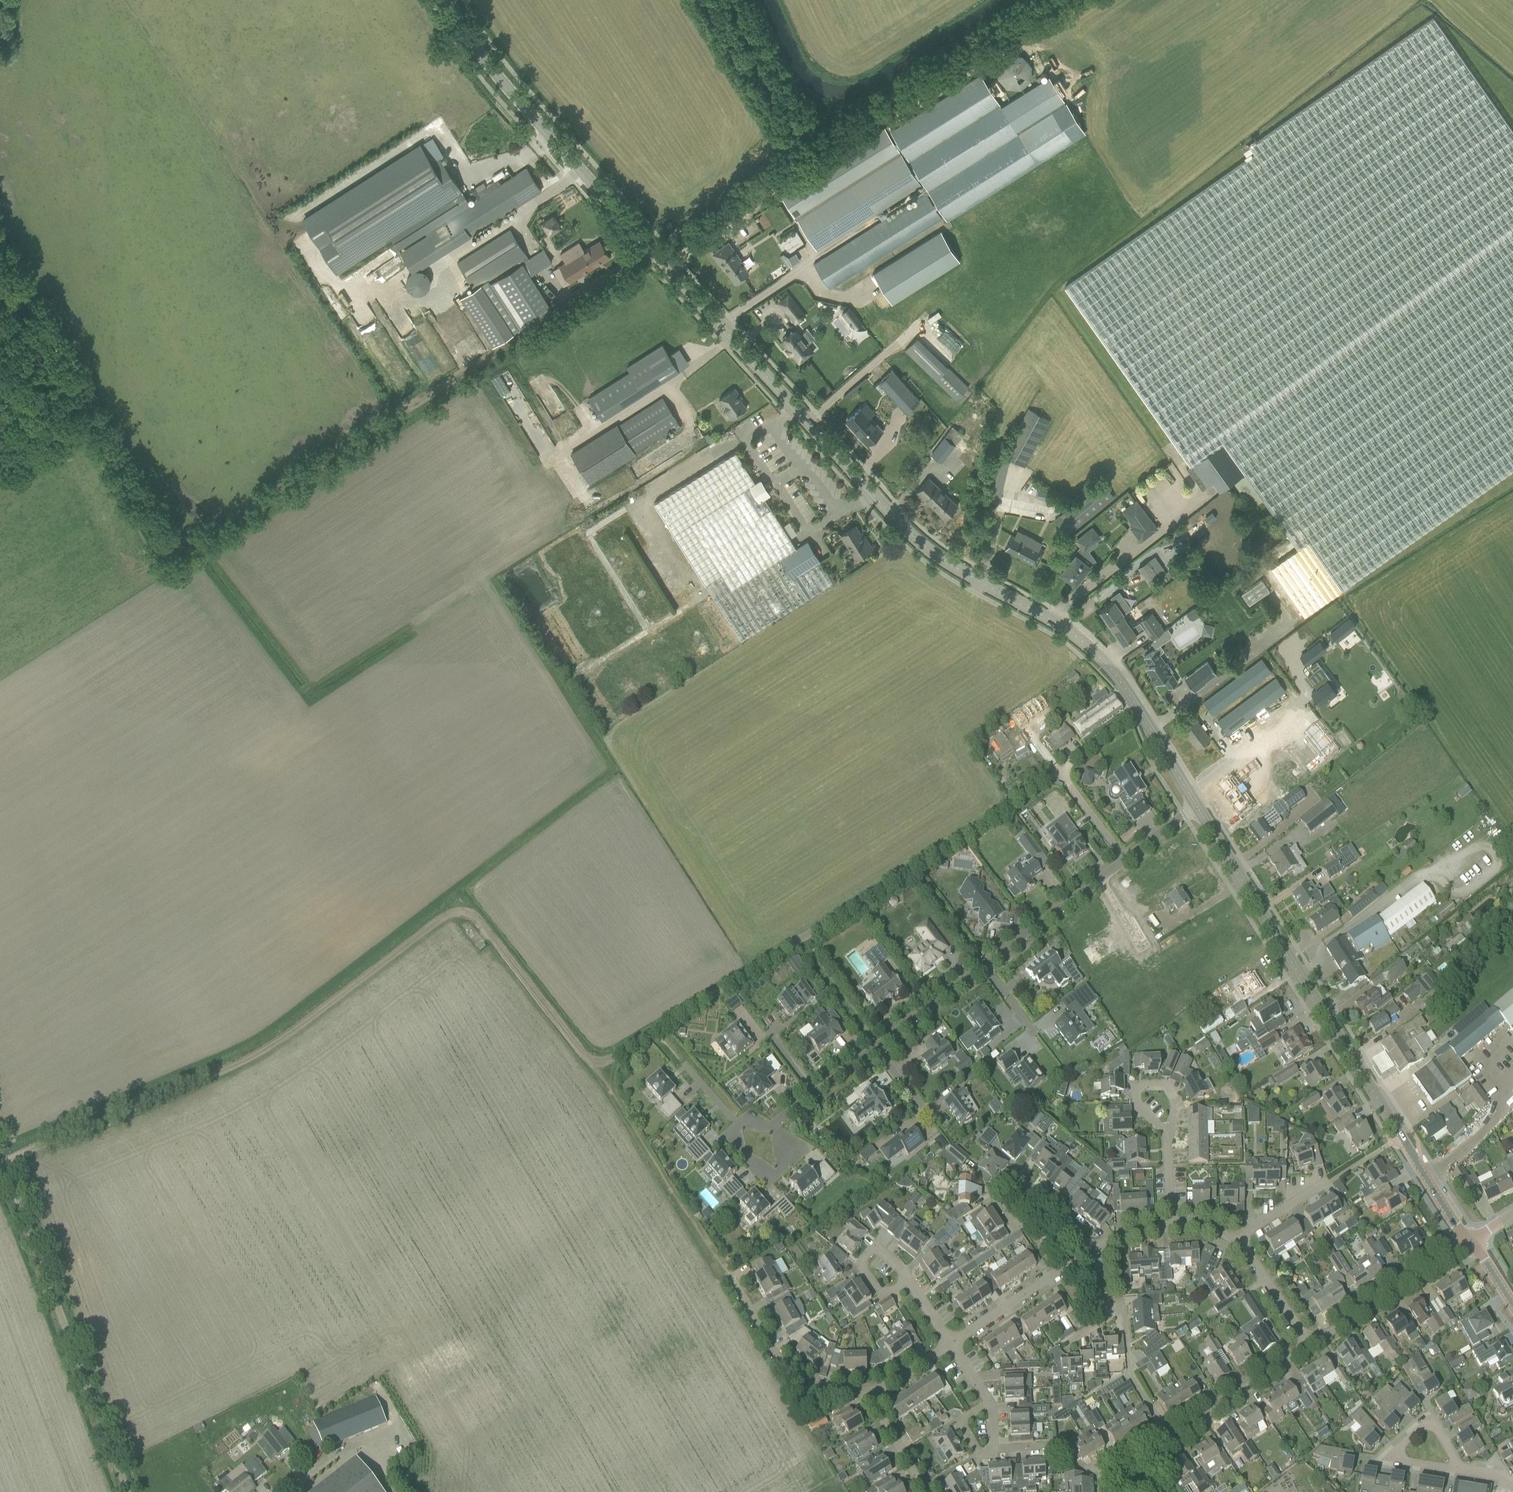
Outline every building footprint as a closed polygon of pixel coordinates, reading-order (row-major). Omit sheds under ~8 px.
[(1065,287),(1190,465),(1187,467),(1203,490),(1214,483),(1219,491),(1245,473),(1252,484),(1297,549),(1270,568),(1273,572),(1305,617),(1343,590),(1343,589),(1342,588),(1512,469),(1512,130),(1433,17),(1250,146),(1255,153),(1065,287)] [(1031,80),(1032,66),(1022,56),(1008,55),(998,64),(998,78),(1007,88),(1021,89),(1031,80)] [(881,219),(887,216),(882,207),(920,184),(925,192),(941,217),(942,217),(945,215),(948,220),(1084,134),(1048,77),(1043,81),(1040,76),(1037,79),(1039,83),(1001,108),(980,75),(892,130),(888,125),(781,193),(814,245),(829,236),(832,241),(876,212),(881,219)] [(433,138),(422,146),(432,162),(440,157),(443,155),(433,138)] [(461,189),(440,157),(432,162),(422,146),(420,144),(305,220),(338,271),(390,236),(398,248),(470,203),(461,189)] [(476,200),(426,232),(440,255),(541,191),(527,168),(481,197),(476,200)] [(483,183),(470,191),(476,200),(481,197),(478,192),(486,186),(483,183)] [(925,192),(887,216),(881,219),(814,262),(829,287),(941,217),(925,192)] [(541,223),(550,236),(564,227),(555,213),(541,223)] [(518,332),(552,310),(530,276),(552,262),(544,249),(529,259),(510,229),(458,263),(474,289),(477,287),(486,281),(518,331),(518,332)] [(943,231),(874,274),(894,304),(961,261),(943,231)] [(610,257),(600,240),(591,246),(585,249),(580,241),(565,251),(560,254),(565,261),(553,269),(558,278),(563,286),(610,257)] [(748,262),(743,265),(739,259),(740,258),(728,243),(713,254),(719,263),(720,262),(735,282),(744,276),(746,280),(755,274),(755,271),(748,262)] [(786,252),(780,252),(789,268),(801,261),(796,252),(788,257),(786,252)] [(409,274),(407,277),(406,281),(406,285),(407,288),(410,291),(413,293),(417,294),(421,294),(424,292),(427,290),(430,287),(431,283),(431,279),(429,275),(427,273),(424,271),(420,270),(416,270),(412,272),(409,274)] [(474,289),(460,298),(492,347),(518,331),(486,281),(477,287),(474,289)] [(796,305),(784,315),(792,325),(805,315),(796,305)] [(848,306),(841,312),(851,324),(858,318),(848,306)] [(785,339),(782,341),(787,348),(786,349),(790,355),(792,353),(799,363),(813,351),(807,344),(809,342),(803,334),(800,336),(800,335),(796,330),(793,333),(792,331),(784,337),(785,339)] [(918,336),(904,351),(956,401),(970,387),(918,336)] [(662,345),(644,356),(660,382),(679,370),(669,355),(662,345)] [(879,382),(906,413),(920,401),(893,370),(879,382)] [(735,388),(727,394),(719,400),(733,418),(738,414),(747,408),(738,396),(740,395),(735,388)] [(609,431),(571,453),(589,482),(627,458),(680,424),(663,397),(609,431)] [(1025,467),(1050,421),(1028,408),(1002,454),(1025,467)] [(871,409),(852,426),(874,449),(887,437),(881,430),(882,429),(876,423),(875,423),(873,421),(877,417),(871,409)] [(946,436),(932,454),(942,462),(956,443),(946,436)] [(797,548),(736,451),(654,503),(740,639),(833,581),(807,541),(797,548)] [(996,458),(986,499),(996,501),(1006,461),(996,458)] [(938,509),(936,510),(945,519),(952,511),(958,505),(929,478),(923,484),(916,491),(917,492),(918,490),(938,509)] [(1068,536),(1115,497),(1101,481),(1055,520),(1068,536)] [(1262,499),(1252,484),(1243,490),(1254,505),(1262,499)] [(1038,489),(1037,496),(1047,498),(1048,491),(1038,489)] [(1141,540),(1157,528),(1136,501),(1123,511),(1134,525),(1131,527),(1141,540)] [(1212,512),(1206,517),(1210,522),(1216,517),(1212,512)] [(785,524),(792,536),(798,533),(791,521),(785,524)] [(849,544),(857,558),(872,548),(866,538),(864,539),(855,525),(841,534),(846,543),(848,545),(849,544)] [(1076,540),(1081,546),(1072,557),(1073,558),(1061,572),(1065,575),(1063,577),(1070,582),(1071,581),(1075,584),(1084,573),(1085,574),(1091,567),(1082,560),(1087,553),(1084,549),(1100,537),(1092,528),(1076,540)] [(1016,534),(1009,548),(1024,556),(1023,557),(1039,565),(1048,550),(1043,547),(1044,545),(1039,542),(1040,540),(1028,534),(1026,539),(1016,534)] [(1187,567),(1181,559),(1176,562),(1181,569),(1183,568),(1184,570),(1187,567)] [(1159,578),(1148,561),(1139,567),(1151,584),(1159,578)] [(1248,604),(1270,592),(1263,580),(1241,592),(1248,604)] [(924,588),(915,599),(921,605),(930,593),(924,588)] [(1123,614),(1124,614),(1122,611),(1126,608),(1125,606),(1127,604),(1128,605),(1130,609),(1135,605),(1128,595),(1124,598),(1122,596),(1108,605),(1100,611),(1109,624),(1123,614)] [(1125,618),(1123,614),(1109,624),(1111,627),(1122,643),(1130,638),(1145,628),(1152,639),(1153,638),(1154,639),(1165,631),(1153,612),(1134,624),(1133,625),(1129,619),(1127,620),(1125,618)] [(1341,623),(1330,632),(1336,640),(1347,631),(1341,623)] [(1203,624),(1202,630),(1206,635),(1212,636),(1213,626),(1203,624)] [(1314,644),(1297,658),(1300,661),(1303,666),(1320,652),(1314,644)] [(1156,649),(1144,656),(1150,665),(1146,667),(1156,683),(1157,683),(1163,679),(1169,688),(1178,681),(1172,673),(1174,672),(1167,661),(1166,662),(1165,660),(1160,653),(1159,654),(1156,649)] [(1226,653),(1216,653),(1215,662),(1226,662),(1226,653)] [(1272,671),(1268,666),(1262,658),(1204,702),(1213,715),(1272,671)] [(1194,691),(1206,682),(1205,681),(1216,673),(1207,661),(1185,678),(1194,691)] [(1313,662),(1300,673),(1309,685),(1303,689),(1306,693),(1312,701),(1331,686),(1313,662)] [(1276,678),(1226,715),(1218,721),(1228,734),(1286,691),(1276,678)] [(1098,705),(1072,722),(1077,730),(1083,738),(1123,710),(1112,695),(1109,697),(1105,690),(1093,698),(1098,705)] [(1196,719),(1183,728),(1197,747),(1210,737),(1196,719)] [(1063,725),(1050,736),(1051,738),(1047,742),(1056,752),(1073,737),(1063,725)] [(1099,777),(1105,778),(1108,768),(1102,766),(1099,777)] [(1114,797),(1115,797),(1116,797),(1117,797),(1119,799),(1127,812),(1127,813),(1134,823),(1150,811),(1143,801),(1142,801),(1139,796),(1146,791),(1130,766),(1113,776),(1114,778),(1108,782),(1111,787),(1112,789),(1111,790),(1111,791),(1110,792),(1110,793),(1110,794),(1111,794),(1111,795),(1112,796),(1113,797),(1114,797)] [(1248,772),(1223,792),(1227,797),(1225,799),(1242,821),(1255,811),(1248,801),(1249,800),(1239,787),(1252,778),(1248,772)] [(1462,799),(1473,791),(1467,784),(1457,792),(1462,799)] [(1298,789),(1281,801),(1289,811),(1305,798),(1298,789)] [(1272,792),(1260,800),(1265,808),(1277,800),(1272,792)] [(1301,821),(1310,834),(1336,814),(1327,801),(1301,821)] [(1260,819),(1262,822),(1249,830),(1259,844),(1272,834),(1269,830),(1281,821),(1273,810),(1260,819)] [(1078,833),(1065,815),(1054,823),(1057,828),(1048,835),(1053,842),(1049,845),(1054,851),(1056,850),(1065,862),(1073,856),(1076,859),(1086,852),(1083,849),(1085,847),(1076,835),(1078,833)] [(1027,835),(1019,841),(1029,854),(1033,860),(1041,854),(1027,835)] [(1408,844),(1404,847),(1408,854),(1417,848),(1411,840),(1407,842),(1408,844)] [(1293,848),(1288,851),(1287,849),(1281,853),(1283,856),(1278,859),(1276,856),(1270,860),(1273,865),(1273,866),(1274,865),(1278,871),(1277,872),(1277,873),(1278,873),(1281,877),(1287,873),(1286,873),(1291,869),(1295,875),(1304,869),(1297,859),(1302,856),(1300,853),(1300,854),(1296,848),(1297,848),(1295,846),(1293,847),(1293,848)] [(1036,876),(1037,877),(1042,873),(1035,862),(1034,863),(1033,861),(1033,860),(1029,854),(1017,863),(1020,866),(1007,876),(1012,882),(1011,883),(1015,889),(1016,888),(1022,895),(1035,886),(1031,880),(1036,876)] [(1329,880),(1342,871),(1336,861),(1322,869),(1329,880)] [(1408,868),(1401,874),(1405,879),(1412,874),(1408,868)] [(1348,876),(1345,882),(1349,887),(1354,884),(1355,877),(1348,876)] [(977,880),(971,885),(967,884),(966,888),(960,893),(965,901),(973,902),(972,910),(980,911),(979,918),(984,926),(986,925),(988,925),(989,925),(990,923),(990,922),(1002,913),(996,905),(989,904),(990,896),(982,895),(983,888),(977,880)] [(1376,918),(1387,935),(1389,938),(1405,926),(1412,920),(1436,902),(1422,884),(1376,918)] [(1306,886),(1292,895),(1303,912),(1311,906),(1312,908),(1322,902),(1316,892),(1312,894),(1306,886)] [(1360,900),(1346,912),(1352,920),(1379,898),(1371,888),(1358,899),(1360,900)] [(1181,891),(1172,896),(1169,898),(1162,903),(1166,910),(1174,905),(1178,912),(1189,905),(1181,891)] [(889,901),(889,905),(891,907),(894,908),(897,906),(897,902),(895,900),(892,899),(889,901)] [(1123,920),(1138,911),(1132,902),(1118,910),(1123,920)] [(1456,908),(1452,902),(1437,913),(1441,919),(1456,908)] [(1339,920),(1329,904),(1320,910),(1321,912),(1308,921),(1317,934),(1339,920)] [(1468,916),(1461,921),(1465,927),(1465,926),(1468,931),(1471,929),(1468,924),(1472,921),(1468,916)] [(1335,944),(1326,949),(1338,967),(1352,958),(1350,954),(1356,950),(1358,953),(1370,946),(1377,942),(1381,947),(1391,941),(1389,938),(1387,935),(1376,918),(1335,944)] [(1416,926),(1412,920),(1405,926),(1409,931),(1416,926)] [(922,949),(911,956),(916,963),(914,964),(921,973),(922,972),(924,974),(930,969),(929,967),(942,957),(933,944),(939,939),(940,940),(927,922),(916,930),(926,944),(921,948),(922,949)] [(1461,935),(1446,947),(1450,952),(1465,940),(1461,935)] [(1352,958),(1338,967),(1350,987),(1352,985),(1354,986),(1357,984),(1357,982),(1359,981),(1365,978),(1357,966),(1356,963),(1362,959),(1358,953),(1356,950),(1350,954),(1352,958)] [(1051,951),(1025,970),(1031,977),(1034,981),(1036,980),(1039,983),(1050,975),(1059,987),(1060,986),(1062,988),(1068,983),(1067,981),(1068,980),(1070,979),(1076,987),(1083,981),(1078,973),(1069,957),(1060,963),(1051,951)] [(1378,1012),(1385,1006),(1392,1000),(1387,994),(1386,995),(1379,986),(1385,981),(1390,986),(1408,972),(1397,959),(1369,982),(1375,989),(1372,991),(1371,990),(1354,1004),(1365,1017),(1375,1009),(1378,1012)] [(798,960),(791,965),(799,976),(806,971),(798,960)] [(883,966),(883,965),(872,974),(873,974),(881,985),(874,990),(870,985),(863,990),(867,995),(866,996),(865,996),(875,1010),(876,1009),(885,1002),(886,1003),(893,997),(892,996),(902,990),(903,989),(892,975),(892,976),(891,977),(883,966)] [(1474,973),(1466,979),(1470,986),(1478,980),(1474,973)] [(1250,997),(1253,995),(1261,990),(1252,976),(1247,980),(1244,974),(1226,985),(1231,993),(1243,985),(1250,997)] [(1421,980),(1403,994),(1410,1003),(1419,996),(1420,997),(1421,999),(1431,992),(1421,980)] [(791,990),(777,1000),(790,1017),(804,1007),(807,1004),(807,1005),(816,998),(804,982),(792,991),(791,990)] [(1081,1007),(1095,997),(1085,984),(1072,994),(1081,1007)] [(1459,1035),(1447,1045),(1437,1053),(1440,1057),(1420,1072),(1412,1078),(1432,1105),(1471,1078),(1458,1061),(1505,1022),(1512,1031),(1512,991),(1492,1008),(1461,1034),(1459,1035)] [(1247,1049),(1257,1043),(1261,1040),(1274,1032),(1276,1031),(1270,1022),(1281,1015),(1276,1007),(1275,1007),(1270,999),(1259,1007),(1260,1008),(1254,1012),(1257,1018),(1250,1023),(1256,1033),(1253,1035),(1249,1029),(1246,1032),(1245,1030),(1241,1029),(1238,1031),(1238,1034),(1242,1042),(1236,1046),(1241,1053),(1247,1049)] [(1485,1000),(1455,1026),(1461,1034),(1492,1008),(1485,1000)] [(1241,1001),(1230,1010),(1235,1017),(1246,1009),(1241,1001)] [(1088,1021),(1074,1003),(1066,1009),(1070,1014),(1055,1026),(1070,1046),(1074,1043),(1076,1046),(1084,1040),(1082,1037),(1086,1034),(1080,1027),(1088,1021)] [(988,1035),(999,1027),(982,1005),(978,1008),(976,1008),(974,1009),(973,1010),(973,1012),(968,1015),(985,1037),(973,1046),(977,1052),(992,1040),(988,1035)] [(1396,1006),(1376,1018),(1368,1023),(1375,1035),(1384,1030),(1391,1026),(1388,1021),(1401,1013),(1396,1006)] [(821,1009),(815,1013),(819,1019),(825,1014),(821,1009)] [(1230,1010),(1225,1013),(1230,1020),(1235,1017),(1230,1010)] [(814,1031),(807,1037),(815,1047),(819,1052),(822,1049),(842,1034),(831,1019),(829,1021),(825,1016),(811,1027),(814,1031)] [(1382,1046),(1386,1053),(1401,1044),(1399,1040),(1413,1030),(1418,1038),(1423,1034),(1422,1033),(1420,1029),(1426,1025),(1421,1017),(1392,1035),(1394,1038),(1382,1046)] [(753,1045),(738,1024),(721,1036),(731,1049),(724,1055),(730,1062),(737,1057),(753,1045)] [(1288,1051),(1288,1052),(1280,1057),(1285,1065),(1311,1049),(1298,1028),(1281,1039),(1289,1051),(1288,1051)] [(1401,1044),(1386,1053),(1400,1074),(1408,1069),(1425,1057),(1415,1043),(1414,1040),(1418,1038),(1413,1030),(1399,1040),(1401,1044)] [(1279,1041),(1274,1032),(1261,1040),(1257,1043),(1262,1052),(1279,1041)] [(938,1066),(953,1055),(944,1042),(942,1043),(937,1037),(924,1046),(929,1053),(921,1059),(930,1072),(931,1071),(933,1073),(939,1068),(938,1066)] [(1201,1054),(1211,1048),(1205,1039),(1195,1046),(1201,1054)] [(1124,1044),(1119,1048),(1123,1053),(1127,1050),(1124,1044)] [(985,1047),(979,1052),(983,1057),(989,1053),(985,1047)] [(962,1051),(955,1057),(966,1070),(973,1065),(962,1051)] [(1134,1055),(1134,1059),(1135,1069),(1144,1068),(1144,1074),(1158,1074),(1160,1068),(1172,1073),(1179,1056),(1171,1052),(1167,1062),(1160,1060),(1160,1053),(1134,1055)] [(1030,1090),(1044,1079),(1030,1060),(1021,1067),(1011,1053),(998,1062),(1005,1072),(1015,1065),(1018,1069),(1015,1071),(1030,1090)] [(1123,1076),(1114,1077),(1114,1072),(1122,1065),(1129,1065),(1128,1055),(1128,1053),(1108,1067),(1109,1077),(1103,1077),(1103,1082),(1100,1082),(1101,1095),(1109,1095),(1109,1097),(1119,1097),(1119,1092),(1121,1092),(1124,1092),(1124,1084),(1123,1076)] [(1208,1080),(1201,1081),(1201,1077),(1197,1077),(1196,1076),(1195,1077),(1192,1072),(1187,1069),(1191,1061),(1182,1057),(1174,1074),(1183,1078),(1185,1079),(1187,1081),(1182,1084),(1186,1092),(1186,1098),(1189,1098),(1191,1101),(1197,1098),(1203,1098),(1203,1095),(1213,1089),(1208,1080)] [(764,1061),(743,1077),(744,1078),(740,1081),(748,1091),(752,1088),(759,1098),(772,1088),(766,1080),(774,1074),(764,1061)] [(1313,1089),(1320,1084),(1328,1079),(1320,1066),(1322,1065),(1320,1062),(1312,1067),(1309,1064),(1301,1069),(1313,1089)] [(1278,1086),(1298,1073),(1293,1065),(1272,1078),(1278,1086)] [(968,1076),(968,1078),(970,1081),(972,1081),(978,1076),(974,1071),(968,1076)] [(669,1119),(682,1108),(670,1095),(675,1091),(660,1073),(646,1085),(662,1103),(663,1102),(665,1104),(660,1109),(669,1119)] [(1267,1081),(1271,1088),(1276,1085),(1272,1078),(1267,1081)] [(1466,1092),(1480,1111),(1488,1103),(1476,1085),(1466,1092)] [(848,1114),(858,1126),(874,1114),(878,1119),(884,1115),(886,1114),(886,1113),(892,1109),(885,1100),(884,1101),(880,1096),(881,1095),(874,1086),(869,1090),(868,1090),(866,1091),(867,1092),(861,1096),(865,1101),(848,1114)] [(1338,1088),(1330,1094),(1322,1099),(1335,1119),(1341,1115),(1350,1109),(1341,1096),(1343,1095),(1338,1088)] [(943,1102),(961,1126),(965,1123),(972,1119),(971,1118),(975,1115),(966,1104),(972,1101),(969,1097),(969,1096),(963,1089),(958,1093),(957,1092),(943,1102)] [(1304,1110),(1320,1100),(1316,1093),(1299,1103),(1304,1110)] [(747,1105),(742,1097),(735,1102),(741,1110),(747,1105)] [(990,1104),(998,1116),(1005,1111),(997,1099),(990,1104)] [(1258,1109),(1250,1104),(1250,1107),(1250,1116),(1258,1116),(1258,1109)] [(1464,1128),(1448,1105),(1438,1112),(1439,1114),(1421,1127),(1429,1139),(1444,1129),(1452,1140),(1464,1128)] [(1122,1107),(1112,1107),(1106,1107),(1107,1120),(1105,1120),(1103,1122),(1104,1137),(1117,1137),(1117,1132),(1122,1132),(1132,1132),(1132,1121),(1130,1121),(1130,1116),(1123,1116),(1122,1107)] [(1188,1109),(1188,1123),(1207,1122),(1207,1109),(1188,1109)] [(682,1110),(674,1117),(680,1123),(680,1124),(696,1142),(686,1151),(698,1164),(702,1160),(710,1153),(711,1152),(698,1139),(709,1129),(694,1111),(688,1116),(682,1110)] [(1038,1113),(1030,1122),(1035,1127),(1044,1117),(1038,1113)] [(1267,1128),(1284,1128),(1284,1122),(1267,1113),(1267,1128)] [(1365,1126),(1363,1127),(1359,1121),(1353,1125),(1349,1118),(1352,1117),(1351,1116),(1334,1127),(1339,1135),(1344,1132),(1357,1151),(1368,1144),(1367,1142),(1372,1138),(1365,1126)] [(1207,1122),(1188,1123),(1188,1136),(1207,1136),(1207,1122)] [(1243,1132),(1243,1122),(1232,1123),(1232,1132),(1243,1132)] [(1070,1136),(1079,1132),(1075,1124),(1066,1128),(1070,1136)] [(989,1146),(998,1135),(989,1128),(980,1139),(989,1146)] [(908,1155),(924,1143),(914,1129),(905,1135),(903,1133),(879,1150),(888,1162),(904,1150),(908,1155)] [(1041,1141),(1031,1133),(1026,1139),(1017,1132),(1002,1150),(1014,1160),(1024,1149),(1025,1150),(1028,1146),(1033,1150),(1041,1141)] [(1207,1136),(1188,1136),(1189,1149),(1207,1149),(1207,1136)] [(940,1137),(933,1142),(941,1151),(947,1146),(940,1137)] [(1043,1154),(1034,1164),(1043,1171),(1051,1161),(1052,1161),(1055,1157),(1058,1153),(1063,1148),(1058,1144),(1057,1144),(1048,1138),(1044,1142),(1038,1150),(1043,1154)] [(1127,1163),(1137,1163),(1147,1162),(1147,1154),(1145,1154),(1144,1140),(1125,1142),(1127,1163)] [(1299,1170),(1314,1165),(1312,1159),(1319,1156),(1314,1142),(1300,1147),(1300,1145),(1299,1145),(1290,1148),(1290,1149),(1292,1155),(1293,1155),(1294,1155),(1299,1170)] [(872,1146),(861,1155),(865,1161),(877,1153),(872,1146)] [(945,1152),(957,1162),(963,1166),(969,1158),(955,1146),(945,1152)] [(1043,1171),(1039,1176),(1048,1183),(1056,1173),(1061,1177),(1051,1188),(1052,1187),(1061,1177),(1065,1172),(1073,1162),(1065,1156),(1069,1151),(1063,1147),(1063,1148),(1058,1153),(1055,1157),(1052,1161),(1051,1161),(1043,1171)] [(1207,1149),(1189,1149),(1189,1163),(1208,1162),(1207,1149)] [(1007,1163),(999,1156),(992,1150),(988,1156),(979,1168),(992,1179),(1001,1167),(1003,1168),(1007,1163)] [(945,1152),(939,1156),(950,1166),(957,1162),(945,1152)] [(710,1153),(702,1160),(707,1164),(714,1157),(710,1153)] [(1473,1156),(1477,1164),(1484,1161),(1480,1153),(1473,1156)] [(708,1167),(709,1168),(717,1177),(712,1182),(721,1192),(722,1191),(730,1201),(735,1196),(743,1190),(743,1189),(732,1177),(737,1172),(722,1155),(708,1167)] [(1124,1160),(1112,1161),(1112,1171),(1124,1170),(1124,1160)] [(1245,1180),(1252,1180),(1252,1184),(1256,1184),(1256,1189),(1266,1189),(1265,1160),(1252,1160),(1252,1162),(1245,1162),(1245,1180)] [(1279,1180),(1285,1180),(1285,1176),(1285,1169),(1285,1162),(1274,1162),(1274,1160),(1265,1160),(1266,1189),(1275,1189),(1275,1184),(1279,1184),(1279,1180)] [(1512,1191),(1512,1187),(1507,1175),(1512,1172),(1512,1171),(1508,1161),(1502,1164),(1504,1168),(1503,1168),(1504,1170),(1500,1172),(1499,1170),(1491,1174),(1491,1173),(1490,1173),(1493,1178),(1502,1197),(1512,1191)] [(820,1178),(825,1184),(835,1175),(824,1162),(811,1173),(807,1168),(789,1184),(801,1197),(819,1182),(817,1181),(820,1178)] [(965,1168),(963,1166),(957,1162),(950,1166),(952,1171),(953,1170),(959,1170),(961,1172),(965,1168)] [(1074,1188),(1080,1181),(1081,1180),(1088,1171),(1083,1167),(1078,1173),(1070,1167),(1073,1163),(1073,1162),(1065,1172),(1061,1177),(1051,1188),(1057,1193),(1058,1192),(1061,1194),(1070,1184),(1074,1188)] [(1103,1166),(1098,1162),(1094,1166),(1099,1171),(1103,1166)] [(1361,1192),(1365,1199),(1379,1190),(1389,1184),(1385,1178),(1384,1179),(1383,1177),(1388,1174),(1380,1162),(1371,1167),(1372,1169),(1364,1174),(1371,1185),(1361,1192)] [(1467,1195),(1475,1189),(1462,1169),(1454,1174),(1467,1195)] [(956,1222),(965,1217),(971,1212),(967,1206),(967,1205),(969,1205),(969,1198),(978,1197),(978,1189),(970,1187),(970,1179),(961,1178),(960,1187),(958,1187),(958,1198),(960,1198),(960,1204),(961,1204),(961,1205),(947,1214),(956,1222)] [(1493,1178),(1481,1184),(1489,1203),(1502,1197),(1493,1178)] [(1074,1188),(1068,1196),(1072,1200),(1068,1205),(1073,1209),(1072,1211),(1075,1213),(1076,1212),(1077,1213),(1079,1210),(1082,1207),(1083,1207),(1088,1201),(1082,1196),(1087,1190),(1087,1186),(1080,1181),(1074,1188)] [(1204,1189),(1202,1189),(1192,1189),(1192,1208),(1209,1208),(1209,1200),(1216,1200),(1216,1181),(1204,1182),(1204,1189)] [(1340,1181),(1333,1185),(1336,1190),(1343,1186),(1340,1181)] [(1133,1197),(1134,1214),(1147,1213),(1146,1200),(1154,1200),(1152,1183),(1145,1183),(1146,1189),(1140,1190),(1140,1196),(1133,1197)] [(1244,1192),(1244,1184),(1231,1184),(1231,1190),(1220,1190),(1220,1208),(1231,1207),(1231,1206),(1237,1206),(1237,1202),(1244,1202),(1244,1192)] [(1134,1214),(1133,1197),(1120,1198),(1120,1190),(1119,1190),(1118,1185),(1113,1185),(1113,1191),(1113,1201),(1120,1201),(1121,1214),(1134,1214)] [(1379,1190),(1365,1199),(1363,1200),(1368,1209),(1374,1205),(1378,1212),(1386,1207),(1390,1213),(1406,1203),(1397,1189),(1383,1199),(1381,1196),(1382,1196),(1379,1190)] [(743,1190),(735,1196),(740,1201),(747,1194),(743,1190)] [(770,1210),(754,1191),(740,1204),(750,1214),(745,1219),(750,1225),(755,1221),(756,1221),(760,1217),(764,1222),(777,1210),(785,1219),(795,1210),(789,1203),(784,1198),(784,1197),(770,1210)] [(915,1193),(908,1201),(914,1205),(920,1197),(915,1193)] [(1088,1201),(1083,1207),(1087,1210),(1084,1214),(1083,1216),(1087,1219),(1085,1221),(1089,1225),(1101,1211),(1103,1209),(1104,1207),(1107,1199),(1102,1194),(1100,1197),(1094,1193),(1088,1201)] [(788,1194),(784,1198),(789,1203),(793,1199),(788,1194)] [(1332,1217),(1335,1221),(1348,1213),(1348,1212),(1349,1211),(1339,1194),(1333,1198),(1332,1196),(1322,1202),(1332,1217)] [(907,1213),(908,1214),(905,1218),(906,1219),(910,1215),(916,1207),(914,1205),(908,1201),(906,1204),(907,1213)] [(1313,1208),(1322,1223),(1332,1217),(1322,1202),(1313,1208)] [(870,1213),(869,1211),(867,1210),(860,1215),(864,1221),(867,1219),(873,1229),(880,1224),(887,1230),(886,1231),(893,1236),(899,1228),(904,1222),(893,1213),(894,1212),(883,1203),(879,1208),(876,1206),(871,1212),(870,1213)] [(1101,1211),(1089,1225),(1094,1229),(1096,1226),(1100,1230),(1109,1218),(1113,1214),(1104,1207),(1103,1209),(1101,1211)] [(969,1217),(972,1221),(970,1222),(972,1226),(974,1226),(978,1232),(997,1219),(991,1210),(983,1215),(980,1210),(983,1208),(982,1208),(969,1217)] [(1303,1225),(1309,1235),(1315,1232),(1313,1229),(1322,1223),(1313,1208),(1303,1214),(1308,1222),(1303,1225)] [(1412,1217),(1417,1211),(1412,1208),(1407,1214),(1412,1217)] [(708,1210),(702,1215),(706,1220),(712,1215),(708,1210)] [(842,1221),(849,1227),(844,1233),(846,1235),(839,1245),(852,1256),(861,1244),(859,1242),(867,1233),(859,1226),(854,1222),(845,1214),(839,1217),(842,1221)] [(897,1246),(906,1252),(920,1236),(915,1232),(922,1224),(914,1218),(903,1232),(906,1234),(897,1246)] [(1003,1228),(997,1219),(978,1232),(977,1232),(983,1241),(989,1249),(1001,1241),(996,1233),(1003,1228)] [(1283,1227),(1293,1242),(1295,1246),(1304,1240),(1304,1239),(1309,1235),(1303,1225),(1297,1228),(1293,1221),(1283,1227)] [(1339,1228),(1342,1233),(1347,1229),(1344,1224),(1339,1228)] [(1283,1248),(1286,1253),(1287,1252),(1284,1247),(1293,1242),(1283,1227),(1274,1233),(1283,1248)] [(1337,1236),(1342,1233),(1339,1228),(1333,1231),(1337,1236)] [(1374,1229),(1365,1235),(1368,1239),(1377,1233),(1374,1229)] [(1390,1240),(1395,1247),(1401,1256),(1409,1250),(1408,1249),(1410,1248),(1414,1254),(1423,1248),(1420,1242),(1424,1239),(1418,1229),(1409,1234),(1406,1230),(1390,1240)] [(937,1243),(946,1235),(942,1230),(933,1238),(937,1243)] [(908,1249),(906,1252),(915,1259),(921,1252),(928,1243),(933,1238),(928,1234),(926,1234),(923,1232),(920,1236),(908,1249)] [(1283,1248),(1274,1233),(1264,1239),(1269,1246),(1264,1249),(1270,1259),(1274,1265),(1279,1262),(1277,1259),(1286,1253),(1283,1248)] [(946,1235),(937,1243),(941,1248),(951,1239),(950,1239),(946,1235)] [(1339,1237),(1333,1242),(1337,1249),(1344,1244),(1339,1237)] [(1374,1245),(1377,1250),(1383,1258),(1390,1254),(1385,1245),(1382,1240),(1374,1245)] [(1004,1249),(1009,1246),(1006,1241),(1001,1244),(1004,1249)] [(1360,1270),(1370,1283),(1382,1275),(1372,1260),(1378,1255),(1369,1241),(1362,1246),(1368,1256),(1356,1264),(1360,1270)] [(1198,1244),(1183,1245),(1185,1267),(1191,1267),(1191,1265),(1196,1264),(1197,1275),(1201,1276),(1204,1270),(1210,1257),(1204,1254),(1201,1259),(1199,1259),(1198,1244)] [(779,1245),(773,1248),(777,1254),(783,1250),(779,1245)] [(1172,1281),(1171,1268),(1185,1267),(1183,1245),(1168,1246),(1170,1262),(1164,1262),(1164,1267),(1165,1267),(1166,1281),(1172,1281)] [(1026,1252),(1017,1258),(1027,1272),(1036,1266),(1035,1264),(1040,1261),(1030,1246),(1024,1250),(1026,1252)] [(820,1273),(828,1284),(842,1275),(838,1269),(847,1258),(834,1247),(827,1255),(828,1257),(818,1264),(823,1272),(820,1273)] [(937,1252),(919,1264),(925,1273),(943,1261),(946,1259),(952,1255),(950,1252),(948,1253),(945,1248),(941,1251),(940,1250),(937,1252)] [(1159,1282),(1166,1281),(1165,1267),(1164,1267),(1159,1268),(1157,1251),(1152,1252),(1152,1250),(1142,1251),(1142,1255),(1143,1254),(1144,1270),(1144,1277),(1150,1276),(1150,1275),(1159,1274),(1159,1277),(1159,1282)] [(978,1267),(991,1258),(988,1253),(975,1262),(978,1267)] [(1328,1260),(1337,1273),(1341,1279),(1350,1273),(1338,1253),(1328,1260)] [(1129,1272),(1124,1273),(1125,1285),(1131,1284),(1130,1276),(1139,1276),(1138,1270),(1144,1270),(1143,1254),(1142,1255),(1128,1256),(1129,1272)] [(1212,1293),(1235,1278),(1227,1266),(1214,1274),(1213,1271),(1215,1270),(1219,1262),(1210,1257),(1204,1270),(1201,1276),(1204,1282),(1204,1281),(1212,1293)] [(953,1264),(957,1271),(967,1264),(963,1258),(953,1264)] [(1018,1278),(1027,1272),(1017,1258),(1008,1264),(1018,1278)] [(755,1278),(760,1287),(775,1279),(782,1275),(777,1265),(774,1267),(770,1259),(753,1268),(758,1276),(755,1278)] [(943,1261),(925,1273),(931,1282),(949,1270),(946,1266),(949,1264),(946,1259),(943,1261)] [(1008,1264),(1000,1270),(1009,1284),(1018,1278),(1008,1264)] [(964,1276),(969,1272),(966,1268),(961,1271),(964,1276)] [(1000,1291),(1009,1284),(1000,1270),(993,1274),(991,1271),(984,1276),(987,1280),(993,1290),(997,1287),(1000,1291)] [(1357,1291),(1370,1283),(1360,1270),(1349,1277),(1357,1291)] [(806,1280),(812,1276),(809,1271),(803,1275),(806,1280)] [(1285,1279),(1295,1284),(1298,1278),(1287,1273),(1285,1279)] [(1330,1284),(1322,1289),(1324,1293),(1333,1307),(1345,1299),(1339,1291),(1346,1286),(1341,1279),(1337,1273),(1327,1280),(1330,1284)] [(1444,1282),(1436,1288),(1441,1296),(1447,1305),(1459,1297),(1463,1303),(1472,1297),(1468,1291),(1460,1279),(1461,1279),(1460,1276),(1459,1277),(1456,1273),(1456,1274),(1449,1279),(1450,1280),(1444,1284),(1444,1282)] [(957,1274),(952,1277),(955,1282),(960,1278),(957,1274)] [(955,1282),(952,1277),(947,1280),(950,1285),(955,1282)] [(1222,1287),(1213,1293),(1220,1304),(1214,1308),(1218,1314),(1222,1312),(1233,1304),(1230,1300),(1234,1296),(1243,1291),(1235,1278),(1222,1287)] [(775,1279),(760,1287),(766,1297),(774,1293),(777,1298),(786,1293),(788,1292),(783,1282),(779,1285),(775,1279)] [(842,1306),(850,1300),(865,1290),(859,1281),(850,1287),(847,1282),(834,1291),(836,1295),(835,1295),(842,1306)] [(951,1287),(948,1282),(940,1287),(944,1292),(951,1287)] [(972,1288),(982,1302),(991,1296),(982,1282),(972,1288)] [(1187,1290),(1185,1291),(1186,1296),(1190,1296),(1197,1292),(1192,1285),(1187,1290)] [(1319,1285),(1301,1297),(1309,1310),(1316,1306),(1321,1314),(1333,1307),(1324,1293),(1319,1285)] [(972,1288),(963,1294),(973,1308),(982,1302),(972,1288)] [(865,1290),(850,1300),(856,1309),(853,1312),(856,1317),(859,1315),(867,1310),(867,1309),(867,1310),(863,1305),(871,1300),(865,1290)] [(1142,1303),(1132,1304),(1133,1318),(1140,1318),(1149,1317),(1149,1311),(1153,1310),(1153,1306),(1157,1305),(1162,1305),(1161,1293),(1147,1294),(1148,1302),(1142,1303)] [(973,1308),(963,1294),(954,1300),(964,1314),(973,1308)] [(794,1312),(803,1307),(799,1301),(794,1303),(790,1295),(776,1302),(776,1303),(779,1301),(782,1306),(773,1311),(779,1321),(794,1312)] [(1047,1303),(1057,1317),(1066,1311),(1057,1297),(1047,1303)] [(879,1306),(873,1309),(879,1317),(884,1314),(895,1306),(890,1298),(879,1306)] [(1444,1328),(1437,1316),(1435,1314),(1430,1317),(1418,1299),(1411,1304),(1413,1306),(1408,1309),(1420,1327),(1427,1323),(1434,1334),(1444,1328)] [(1254,1300),(1248,1304),(1251,1309),(1253,1313),(1256,1318),(1260,1324),(1262,1322),(1267,1319),(1259,1308),(1257,1305),(1254,1300)] [(1047,1303),(1038,1309),(1048,1323),(1057,1317),(1047,1303)] [(794,1312),(779,1321),(784,1330),(793,1326),(795,1331),(806,1325),(802,1317),(804,1315),(803,1307),(794,1312)] [(1030,1315),(1039,1329),(1048,1323),(1038,1309),(1030,1315)] [(1444,1328),(1445,1327),(1447,1330),(1459,1322),(1456,1318),(1453,1320),(1446,1309),(1437,1316),(1444,1328)] [(1385,1321),(1390,1329),(1396,1337),(1404,1332),(1411,1343),(1419,1337),(1414,1329),(1409,1320),(1404,1324),(1397,1313),(1385,1321)] [(1492,1327),(1484,1313),(1470,1322),(1466,1316),(1459,1321),(1464,1330),(1470,1327),(1479,1342),(1489,1337),(1485,1331),(1492,1327)] [(1039,1329),(1030,1315),(1020,1321),(1026,1329),(1030,1335),(1039,1329)] [(1140,1318),(1133,1318),(1135,1333),(1145,1332),(1150,1332),(1151,1335),(1143,1342),(1148,1348),(1153,1355),(1159,1351),(1161,1350),(1168,1346),(1162,1337),(1160,1338),(1155,1332),(1154,1324),(1159,1323),(1159,1316),(1158,1316),(1154,1317),(1149,1317),(1140,1318)] [(1197,1318),(1189,1323),(1190,1331),(1201,1324),(1197,1318)] [(895,1331),(890,1334),(893,1339),(905,1356),(914,1350),(909,1342),(916,1337),(916,1338),(907,1324),(900,1329),(901,1329),(898,1331),(895,1331)] [(1010,1324),(1001,1330),(1011,1344),(1015,1351),(1024,1345),(1020,1338),(1016,1332),(1010,1324)] [(1248,1324),(1240,1329),(1241,1331),(1245,1337),(1249,1343),(1254,1340),(1262,1352),(1276,1344),(1264,1326),(1254,1333),(1248,1324)] [(1375,1327),(1363,1335),(1369,1343),(1373,1350),(1379,1346),(1387,1357),(1390,1355),(1393,1361),(1401,1356),(1397,1350),(1389,1338),(1384,1341),(1380,1335),(1375,1327)] [(796,1351),(805,1358),(816,1344),(819,1339),(805,1328),(788,1338),(791,1344),(797,1341),(801,1344),(796,1351)] [(1068,1334),(1069,1336),(1075,1333),(1073,1331),(1071,1328),(1066,1331),(1068,1334)] [(992,1336),(1002,1350),(1011,1344),(1001,1330),(992,1336)] [(1064,1339),(1069,1336),(1068,1334),(1066,1331),(1061,1334),(1063,1337),(1064,1339)] [(1237,1346),(1228,1352),(1232,1358),(1237,1366),(1251,1357),(1245,1349),(1250,1345),(1249,1343),(1245,1337),(1241,1331),(1232,1337),(1237,1346)] [(1112,1357),(1125,1356),(1123,1336),(1117,1336),(1117,1335),(1103,1336),(1104,1342),(1105,1355),(1112,1355),(1112,1357)] [(1002,1350),(992,1336),(983,1343),(992,1357),(1002,1350)] [(1214,1355),(1220,1350),(1211,1337),(1205,1341),(1214,1355)] [(1501,1337),(1489,1343),(1492,1348),(1504,1341),(1501,1337)] [(828,1370),(829,1366),(833,1354),(836,1346),(829,1344),(827,1349),(823,1346),(821,1348),(816,1344),(819,1340),(819,1339),(816,1344),(805,1358),(813,1365),(819,1358),(824,1362),(822,1368),(828,1370)] [(881,1364),(889,1359),(888,1358),(891,1356),(895,1362),(905,1356),(893,1339),(888,1342),(886,1339),(877,1345),(880,1350),(877,1352),(881,1364)] [(1496,1346),(1485,1352),(1482,1346),(1472,1352),(1480,1366),(1487,1362),(1485,1360),(1488,1358),(1489,1360),(1495,1357),(1498,1362),(1496,1364),(1500,1371),(1512,1363),(1512,1361),(1511,1356),(1512,1355),(1505,1341),(1496,1346)] [(1104,1342),(1091,1343),(1092,1349),(1093,1362),(1100,1362),(1106,1361),(1105,1355),(1104,1342)] [(1336,1352),(1342,1360),(1346,1368),(1357,1361),(1363,1371),(1375,1364),(1366,1350),(1359,1354),(1351,1342),(1336,1352)] [(1161,1350),(1159,1351),(1167,1365),(1170,1371),(1178,1366),(1172,1357),(1177,1354),(1171,1344),(1168,1346),(1161,1350)] [(1433,1348),(1428,1351),(1431,1356),(1433,1357),(1437,1355),(1433,1348)] [(1079,1350),(1079,1354),(1080,1356),(1081,1369),(1082,1369),(1088,1369),(1087,1363),(1093,1362),(1092,1349),(1079,1350)] [(875,1366),(881,1364),(877,1352),(870,1355),(869,1351),(862,1352),(862,1354),(855,1354),(855,1372),(867,1372),(866,1363),(873,1363),(875,1366)] [(1059,1370),(1062,1370),(1060,1352),(1060,1351),(1055,1355),(1050,1358),(1057,1368),(1058,1369),(1059,1370)] [(1147,1358),(1150,1363),(1156,1372),(1167,1365),(1159,1351),(1153,1355),(1147,1358)] [(1408,1351),(1401,1356),(1407,1364),(1412,1359),(1413,1358),(1408,1351)] [(844,1373),(855,1372),(855,1354),(848,1355),(848,1352),(841,1352),(840,1356),(833,1354),(829,1366),(836,1368),(838,1364),(844,1364),(844,1373)] [(1067,1357),(1060,1352),(1062,1370),(1062,1374),(1063,1377),(1076,1376),(1079,1379),(1082,1378),(1081,1369),(1080,1356),(1079,1354),(1072,1354),(1069,1355),(1067,1357)] [(1449,1354),(1444,1357),(1447,1364),(1452,1361),(1449,1354)] [(1217,1356),(1204,1365),(1216,1383),(1229,1374),(1217,1356)] [(1467,1363),(1464,1356),(1457,1359),(1461,1366),(1467,1363)] [(1325,1387),(1339,1378),(1344,1386),(1349,1382),(1340,1369),(1335,1372),(1333,1373),(1324,1359),(1313,1367),(1325,1387)] [(1406,1365),(1402,1368),(1403,1368),(1413,1386),(1419,1382),(1427,1396),(1439,1389),(1435,1383),(1437,1381),(1434,1375),(1431,1376),(1427,1369),(1420,1374),(1414,1363),(1412,1359),(1407,1364),(1406,1365)] [(1313,1367),(1301,1375),(1306,1383),(1310,1388),(1303,1392),(1312,1407),(1318,1403),(1313,1396),(1312,1395),(1325,1387),(1313,1367)] [(1023,1389),(1031,1389),(1030,1375),(1026,1376),(1025,1372),(1013,1373),(1013,1378),(1004,1379),(1004,1386),(1001,1386),(1002,1391),(1023,1389)] [(1512,1375),(1507,1378),(1505,1374),(1498,1378),(1502,1385),(1493,1391),(1498,1400),(1500,1398),(1504,1405),(1504,1407),(1503,1407),(1500,1408),(1498,1410),(1499,1413),(1501,1415),(1504,1415),(1506,1412),(1506,1409),(1512,1405),(1512,1376),(1512,1375)] [(925,1382),(935,1396),(944,1390),(946,1394),(951,1390),(942,1378),(943,1380),(939,1383),(934,1376),(925,1382)] [(1113,1384),(1109,1386),(1112,1391),(1123,1385),(1124,1384),(1121,1379),(1113,1384)] [(1178,1383),(1189,1401),(1200,1394),(1192,1382),(1186,1386),(1183,1380),(1178,1383)] [(1101,1386),(1101,1381),(1095,1382),(1089,1382),(1090,1393),(1101,1386)] [(916,1388),(926,1402),(935,1396),(925,1382),(916,1388)] [(1170,1395),(1178,1408),(1189,1401),(1178,1383),(1172,1387),(1167,1390),(1170,1395)] [(1288,1383),(1276,1391),(1285,1406),(1286,1406),(1290,1413),(1299,1408),(1296,1403),(1294,1401),(1298,1398),(1297,1396),(1294,1391),(1288,1383)] [(1127,1393),(1123,1385),(1112,1391),(1117,1399),(1127,1393)] [(1473,1385),(1463,1391),(1469,1401),(1479,1395),(1473,1385)] [(1379,1393),(1394,1408),(1399,1403),(1410,1415),(1419,1406),(1414,1400),(1416,1399),(1411,1393),(1409,1395),(1404,1389),(1398,1395),(1387,1386),(1379,1393)] [(909,1392),(907,1394),(917,1408),(920,1413),(929,1407),(926,1402),(916,1388),(909,1392)] [(1023,1389),(1002,1391),(1002,1395),(1005,1395),(1005,1402),(1018,1402),(1019,1407),(1031,1407),(1031,1398),(1030,1389),(1023,1389)] [(905,1391),(896,1397),(908,1414),(913,1411),(916,1417),(921,1414),(920,1413),(917,1408),(907,1394),(905,1391)] [(1285,1406),(1276,1391),(1263,1399),(1270,1410),(1265,1413),(1263,1411),(1268,1420),(1271,1424),(1283,1417),(1279,1410),(1285,1406)] [(1303,1392),(1297,1396),(1298,1398),(1300,1401),(1306,1411),(1312,1407),(1303,1392)] [(1178,1408),(1170,1395),(1165,1399),(1161,1393),(1156,1396),(1167,1414),(1178,1408)] [(1388,1413),(1394,1408),(1379,1393),(1372,1399),(1380,1411),(1374,1417),(1379,1422),(1377,1424),(1383,1429),(1384,1428),(1389,1434),(1399,1425),(1388,1413)] [(1435,1401),(1446,1421),(1451,1418),(1455,1424),(1473,1414),(1468,1405),(1455,1410),(1453,1407),(1455,1406),(1451,1400),(1450,1401),(1446,1394),(1435,1401)] [(342,1443),(374,1430),(387,1425),(375,1397),(313,1423),(315,1427),(324,1449),(334,1445),(335,1447),(342,1444),(342,1443)] [(899,1420),(907,1415),(908,1414),(896,1397),(887,1403),(899,1420)] [(1072,1398),(1061,1398),(1062,1410),(1066,1408),(1071,1405),(1075,1403),(1072,1398)] [(1068,1412),(1074,1409),(1083,1403),(1081,1399),(1075,1403),(1071,1405),(1066,1408),(1068,1412)] [(1353,1403),(1347,1407),(1350,1412),(1352,1414),(1357,1409),(1353,1403)] [(1130,1420),(1137,1432),(1148,1426),(1145,1421),(1151,1418),(1147,1413),(1143,1405),(1133,1411),(1130,1407),(1124,1411),(1130,1420)] [(1010,1421),(1007,1421),(1007,1426),(1029,1425),(1028,1416),(1032,1416),(1047,1415),(1049,1412),(1049,1406),(1031,1407),(1019,1407),(1019,1413),(1010,1414),(1010,1421)] [(1262,1422),(1258,1415),(1253,1407),(1239,1416),(1246,1426),(1241,1429),(1240,1426),(1239,1427),(1244,1435),(1248,1440),(1253,1436),(1252,1434),(1257,1431),(1255,1427),(1262,1422)] [(833,1418),(838,1426),(842,1423),(849,1434),(864,1425),(856,1412),(852,1414),(849,1408),(833,1418)] [(1052,1422),(1063,1416),(1065,1420),(1071,1417),(1068,1412),(1066,1408),(1062,1410),(1051,1417),(1052,1422)] [(1113,1418),(1115,1421),(1119,1427),(1126,1439),(1137,1432),(1130,1420),(1124,1411),(1123,1409),(1119,1411),(1120,1414),(1113,1418)] [(1105,1425),(1095,1410),(1090,1414),(1099,1428),(1105,1425)] [(1374,1426),(1360,1410),(1351,1419),(1356,1424),(1361,1429),(1355,1435),(1360,1440),(1357,1442),(1362,1448),(1365,1446),(1370,1451),(1380,1443),(1377,1439),(1369,1431),(1374,1426)] [(948,1419),(945,1415),(941,1417),(939,1413),(935,1416),(937,1420),(940,1424),(941,1424),(948,1419)] [(1099,1428),(1090,1414),(1084,1417),(1090,1427),(1093,1432),(1094,1431),(1099,1428)] [(1461,1435),(1456,1438),(1467,1458),(1479,1451),(1475,1445),(1480,1442),(1476,1435),(1471,1438),(1470,1436),(1481,1427),(1476,1418),(1457,1428),(1461,1435)] [(1348,1419),(1342,1424),(1344,1427),(1350,1421),(1348,1419)] [(930,1426),(933,1432),(942,1426),(941,1424),(940,1424),(937,1420),(929,1425),(930,1426)] [(816,1421),(808,1425),(812,1432),(820,1428),(816,1421)] [(1119,1427),(1115,1421),(1110,1424),(1104,1428),(1108,1434),(1110,1437),(1115,1446),(1126,1439),(1119,1427)] [(1020,1443),(1033,1442),(1033,1433),(1037,1433),(1036,1424),(1029,1425),(1007,1426),(1008,1430),(1010,1430),(1011,1437),(1020,1437),(1020,1443)] [(1217,1433),(1222,1441),(1230,1454),(1244,1445),(1236,1432),(1230,1424),(1217,1433)] [(909,1439),(918,1434),(922,1431),(918,1425),(914,1428),(906,1433),(909,1439)] [(922,1431),(918,1434),(921,1439),(925,1437),(933,1432),(930,1426),(922,1431)] [(1090,1427),(1080,1433),(1082,1436),(1093,1454),(1105,1448),(1099,1439),(1097,1435),(1094,1431),(1093,1432),(1090,1427)] [(270,1461),(277,1455),(279,1458),(289,1449),(287,1447),(294,1442),(283,1428),(277,1434),(273,1429),(262,1437),(270,1447),(263,1452),(270,1461)] [(940,1449),(943,1453),(938,1456),(943,1465),(963,1453),(958,1446),(959,1445),(957,1440),(956,1441),(949,1429),(933,1439),(939,1450),(940,1449)] [(859,1432),(844,1441),(856,1462),(869,1454),(868,1452),(877,1447),(876,1445),(877,1444),(873,1436),(871,1437),(870,1435),(863,1439),(859,1432)] [(1329,1433),(1320,1439),(1322,1442),(1330,1435),(1329,1433)] [(1082,1436),(1066,1446),(1075,1462),(1081,1458),(1082,1461),(1093,1454),(1082,1436)] [(1488,1438),(1484,1440),(1489,1450),(1494,1448),(1495,1448),(1489,1437),(1488,1438)] [(1195,1450),(1210,1473),(1218,1468),(1221,1472),(1231,1465),(1223,1453),(1218,1456),(1208,1442),(1195,1450)] [(1249,1460),(1257,1455),(1250,1443),(1241,1449),(1249,1460)] [(1344,1474),(1344,1472),(1352,1473),(1354,1461),(1339,1458),(1341,1450),(1321,1447),(1312,1455),(1331,1461),(1329,1470),(1337,1471),(1336,1473),(1344,1474)] [(828,1451),(822,1454),(826,1461),(833,1457),(828,1451)] [(1509,1451),(1500,1457),(1503,1461),(1512,1456),(1509,1451)] [(1481,1456),(1484,1461),(1486,1461),(1489,1458),(1486,1453),(1481,1456)] [(870,1457),(858,1464),(869,1484),(891,1471),(883,1457),(873,1463),(870,1457)] [(226,1491),(227,1491),(249,1491),(254,1488),(251,1485),(267,1473),(261,1465),(255,1458),(243,1467),(248,1473),(232,1485),(227,1478),(221,1483),(220,1482),(220,1483),(216,1486),(221,1491),(225,1491),(226,1491)] [(1170,1467),(1179,1481),(1184,1489),(1192,1483),(1196,1488),(1198,1491),(1205,1491),(1212,1488),(1207,1481),(1201,1471),(1195,1474),(1193,1471),(1194,1471),(1189,1464),(1187,1465),(1182,1458),(1170,1467)] [(1040,1459),(1033,1460),(1035,1485),(1039,1485),(1039,1480),(1046,1479),(1045,1476),(1052,1476),(1051,1463),(1044,1463),(1044,1460),(1040,1460),(1040,1459)] [(315,1491),(382,1491),(356,1460),(315,1491)] [(1022,1465),(1016,1465),(1016,1469),(1017,1479),(1018,1487),(1019,1491),(1024,1489),(1024,1486),(1031,1485),(1035,1485),(1033,1460),(1026,1460),(1026,1461),(1022,1462),(1022,1465)] [(1010,1463),(999,1464),(1001,1488),(1002,1488),(1018,1487),(1017,1479),(1016,1469),(1011,1470),(1010,1463)] [(979,1475),(982,1479),(990,1491),(1004,1491),(1003,1491),(1002,1488),(1001,1488),(999,1464),(988,1465),(988,1469),(981,1469),(979,1467),(977,1468),(976,1470),(979,1475)] [(1273,1481),(1281,1477),(1273,1464),(1266,1469),(1273,1481)] [(942,1484),(946,1491),(951,1491),(964,1484),(968,1481),(966,1477),(960,1467),(956,1470),(947,1475),(950,1479),(942,1484)] [(1359,1484),(1361,1484),(1360,1491),(1363,1491),(1380,1491),(1381,1488),(1374,1487),(1377,1471),(1364,1469),(1362,1476),(1360,1476),(1359,1484)] [(1064,1474),(1064,1475),(1065,1491),(1072,1491),(1093,1490),(1092,1481),(1083,1481),(1083,1473),(1064,1474)] [(1380,1491),(1401,1491),(1404,1491),(1405,1484),(1403,1483),(1404,1476),(1391,1474),(1388,1489),(1381,1488),(1380,1491)] [(874,1486),(877,1491),(904,1491),(898,1482),(894,1484),(890,1477),(881,1482),(874,1486)] [(1431,1480),(1418,1478),(1416,1491),(1429,1491),(1431,1480)] [(951,1491),(969,1491),(967,1488),(971,1485),(972,1486),(975,1484),(972,1479),(968,1481),(964,1484),(951,1491)] [(1431,1480),(1429,1491),(1442,1491),(1444,1482),(1431,1480)] [(1484,1489),(1485,1485),(1475,1484),(1455,1480),(1453,1491),(1486,1491),(1484,1489)] [(1243,1484),(1231,1491),(1230,1491),(1248,1491),(1243,1484)]
